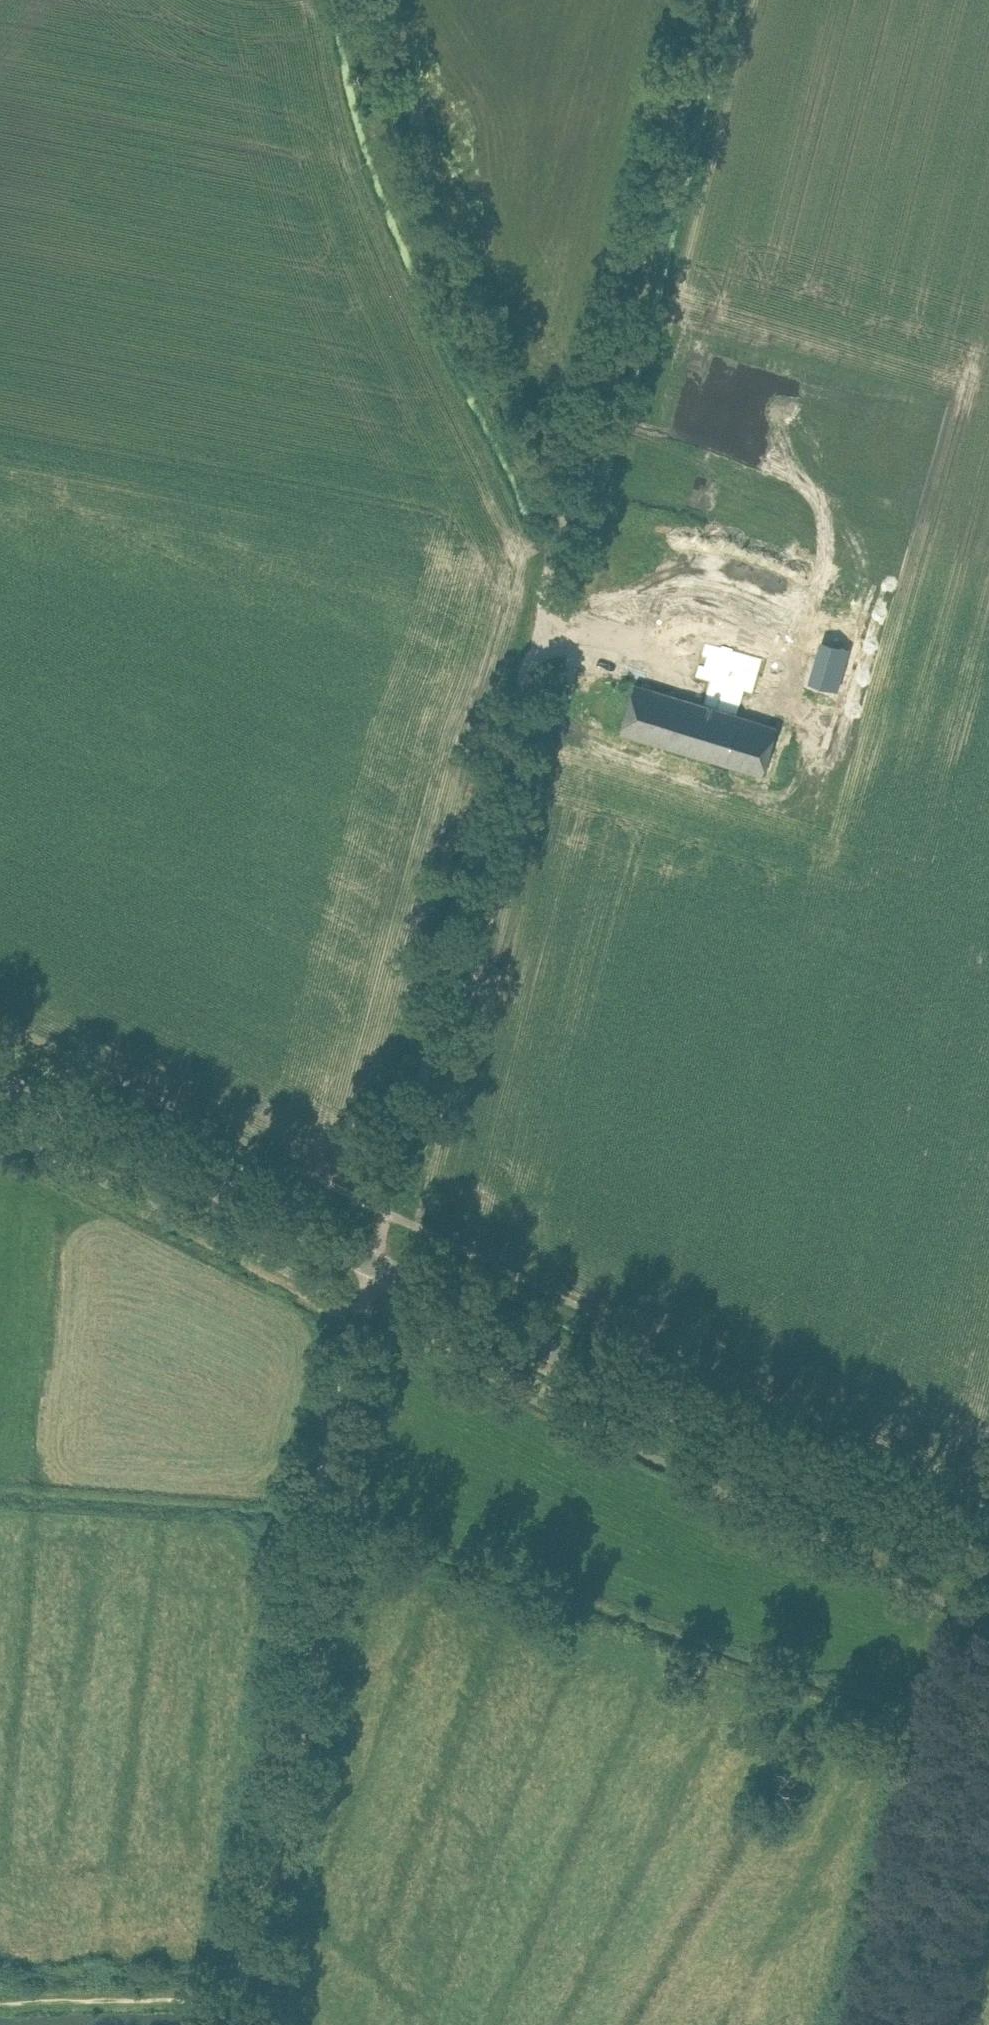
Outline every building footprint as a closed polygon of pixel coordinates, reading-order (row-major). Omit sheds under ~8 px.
[(836,686),(847,646),(820,638),(808,679),(836,686)] [(763,771),(777,724),(634,683),(620,730),(763,771)]
